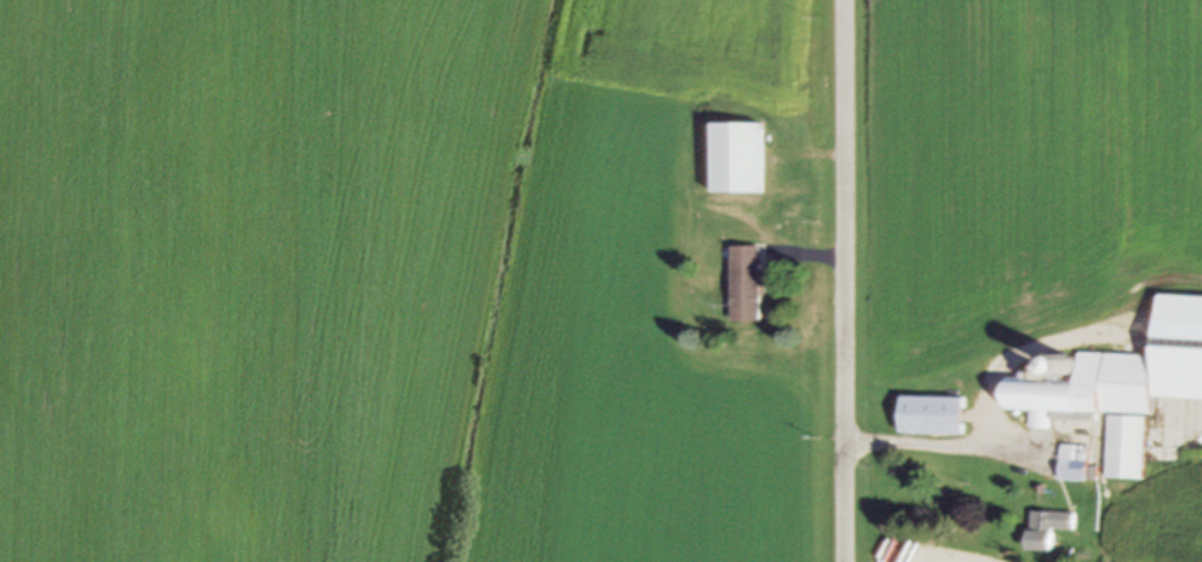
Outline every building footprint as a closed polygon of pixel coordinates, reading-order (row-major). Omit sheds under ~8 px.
[(761,194),(761,124),(711,124),(711,194),(761,194)] [(759,247),(731,247),(731,323),(759,323),(759,247)] [(1050,413),(1150,417),(1152,357),(1076,354),(1075,384),(1002,381),(1001,410),(1029,412),(1028,430),(1049,431),(1050,413)] [(962,399),(898,399),(898,435),(962,435),(962,399)] [(1141,481),(1143,418),(1107,417),(1105,480),(1141,481)] [(1059,483),(1087,483),(1087,447),(1059,447),(1059,483)] [(1052,531),(1074,531),(1074,514),(1026,513),(1026,552),(1052,552),(1052,531)]
